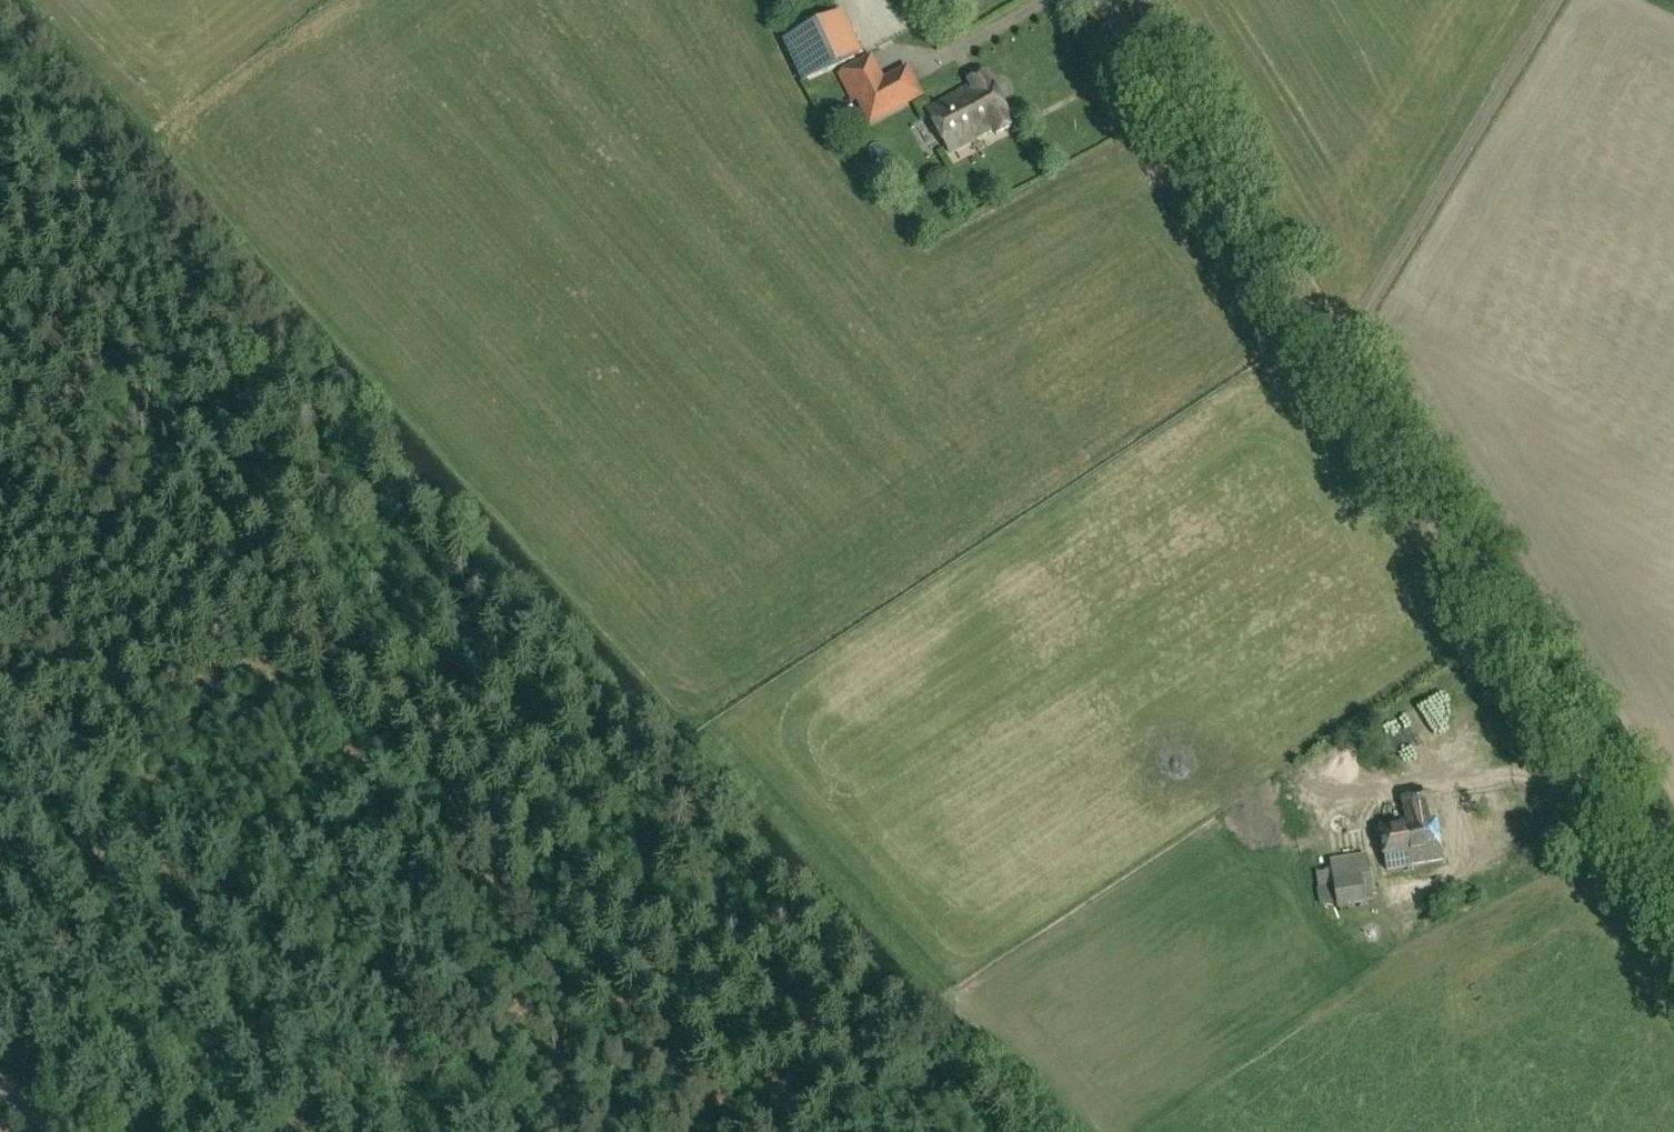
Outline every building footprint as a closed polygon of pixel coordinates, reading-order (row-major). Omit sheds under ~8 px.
[(842,12),(784,39),(804,83),(863,56),(842,12)] [(895,108),(882,84),(870,59),(842,73),(854,97),(859,95),(872,120),(895,108)] [(919,95),(906,71),(882,84),(895,108),(919,95)] [(991,82),(986,71),(968,81),(970,86),(926,108),(949,153),(994,130),(997,135),(1015,126),(991,81),(991,82)] [(1290,351),(1287,345),(1280,349),(1282,356),(1290,351)] [(1379,822),(1385,869),(1440,861),(1432,794),(1404,798),(1407,818),(1379,822)] [(1374,901),(1367,854),(1330,860),(1332,873),(1319,874),(1321,888),(1334,886),(1338,911),(1365,907),(1365,902),(1374,901)]
